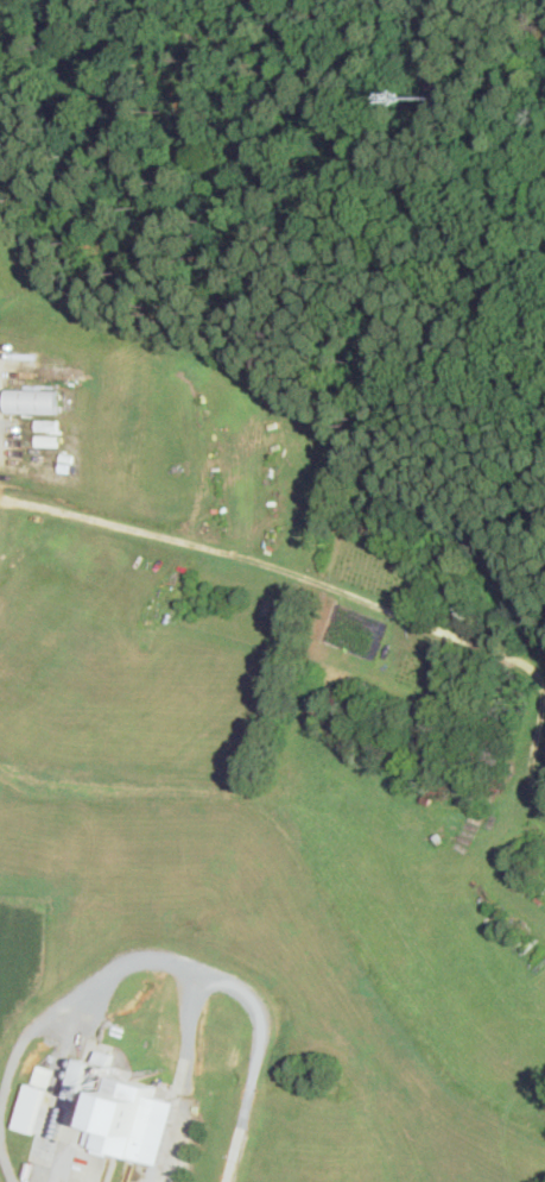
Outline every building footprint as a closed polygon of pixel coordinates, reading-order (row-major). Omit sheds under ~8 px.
[(441,80),(441,90),(429,90),(429,80),(441,80)] [(66,389),(66,413),(11,411),(12,388),(66,389)] [(63,419),(63,429),(40,428),(40,419),(63,419)] [(64,434),(63,445),(40,445),(40,434),(64,434)] [(78,454),(76,461),(64,459),(66,451),(78,454)] [(74,463),(72,471),(63,470),(64,460),(74,463)] [(118,546),(115,555),(108,554),(109,545),(118,546)] [(110,1065),(97,1061),(101,1050),(114,1055),(110,1065)] [(95,1064),(84,1101),(70,1096),(80,1060),(95,1064)] [(51,1074),(47,1084),(33,1081),(37,1069),(51,1074)] [(176,1104),(158,1165),(85,1144),(95,1112),(106,1115),(118,1076),(153,1087),(151,1096),(176,1104)] [(38,1132),(15,1126),(28,1081),(51,1088),(38,1132)]
